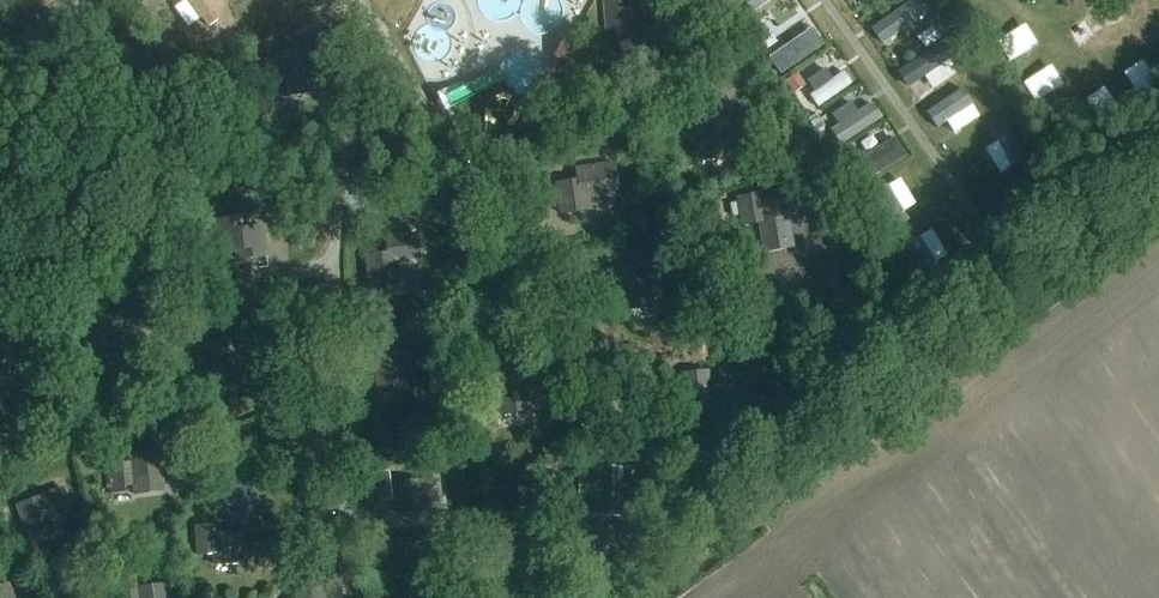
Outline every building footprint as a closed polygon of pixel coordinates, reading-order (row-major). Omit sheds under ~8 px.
[(196,26),(229,5),(226,0),(189,0),(182,5),(196,26)] [(779,0),(757,0),(761,8),(779,0)] [(772,18),(788,44),(823,22),(809,0),(802,0),(772,18)] [(885,22),(895,38),(936,13),(928,0),(920,0),(885,22)] [(614,11),(613,3),(603,4),(605,29),(615,29),(616,41),(657,37),(654,7),(614,11)] [(934,15),(925,21),(938,39),(947,32),(934,15)] [(581,75),(595,50),(565,34),(552,59),(581,75)] [(770,41),(759,49),(766,60),(778,53),(770,41)] [(902,65),(912,85),(934,75),(939,86),(966,73),(951,42),(902,65)] [(321,93),(316,49),(281,54),(281,59),(264,61),(267,85),(284,83),(286,97),(321,93)] [(1155,98),(1158,95),(1158,62),(1157,59),(1138,72),(1155,98)] [(1067,65),(1033,78),(1042,100),(1076,86),(1067,65)] [(813,94),(822,107),(861,80),(851,67),(813,94)] [(796,75),(785,84),(793,95),(804,86),(796,75)] [(946,127),(981,104),(968,84),(933,107),(946,127)] [(1116,125),(1136,112),(1119,85),(1099,99),(1116,125)] [(846,145),(891,117),(879,98),(834,126),(846,145)] [(696,162),(726,161),(725,130),(733,129),(732,117),(694,119),(694,107),(681,107),(683,141),(695,141),(696,162)] [(1023,167),(1039,156),(1016,121),(1000,132),(1023,167)] [(873,176),(914,155),(904,136),(863,157),(873,176)] [(559,215),(588,210),(587,202),(619,197),(614,163),(574,169),(576,181),(554,185),(559,215)] [(808,216),(803,187),(771,192),(773,201),(761,203),(760,195),(737,199),(742,226),(758,223),(763,255),(792,249),(787,220),(808,216)] [(624,207),(636,205),(634,190),(622,192),(624,207)] [(251,228),(249,216),(213,221),(218,254),(235,252),(236,260),(265,257),(262,226),(251,228)] [(369,287),(398,283),(395,262),(420,259),(417,235),(383,239),(385,254),(365,257),(369,287)] [(692,253),(673,255),(674,266),(693,264),(692,253)] [(653,309),(649,278),(658,277),(656,267),(612,272),(614,290),(621,289),(623,313),(653,309)] [(327,288),(313,289),(314,301),(328,301),(327,288)] [(37,301),(18,302),(19,316),(38,315),(37,301)] [(670,323),(670,324),(670,325),(670,326),(670,327),(671,328),(672,328),(673,329),(674,329),(675,330),(676,330),(677,329),(678,329),(679,328),(680,328),(681,327),(681,326),(681,325),(681,324),(681,323),(681,322),(681,321),(680,320),(679,319),(678,319),(678,318),(677,318),(676,318),(675,318),(674,318),(673,319),(672,319),(671,320),(671,321),(670,322),(670,323)] [(242,368),(237,338),(208,343),(213,373),(230,370),(232,385),(253,382),(250,366),(242,368)] [(17,374),(16,368),(35,367),(33,343),(0,346),(0,376),(17,374)] [(415,379),(415,354),(367,354),(368,375),(376,375),(376,392),(406,392),(406,379),(415,379)] [(480,362),(465,365),(468,377),(482,374),(480,362)] [(500,415),(529,410),(526,394),(547,390),(542,363),(492,372),(500,415)] [(710,389),(708,372),(681,374),(685,412),(705,410),(706,419),(735,416),(732,386),(710,389)] [(303,419),(303,428),(310,428),(311,419),(303,419)] [(123,493),(123,488),(131,487),(132,494),(162,491),(158,454),(129,457),(130,462),(106,464),(109,495),(123,493)] [(629,477),(629,469),(592,468),(592,475),(577,475),(576,501),(591,501),(590,516),(628,517),(628,502),(633,502),(633,477),(629,477)] [(541,494),(560,483),(552,471),(533,482),(541,494)] [(394,485),(392,472),(376,474),(380,502),(396,500),(398,514),(427,511),(426,503),(440,501),(437,481),(423,483),(423,481),(394,485)] [(529,483),(513,492),(520,504),(536,494),(529,483)] [(27,534),(54,523),(53,520),(72,513),(62,488),(16,506),(27,534)] [(212,535),(212,526),(196,527),(198,555),(213,554),(213,565),(243,563),(241,533),(212,535)] [(353,559),(339,562),(341,576),(355,573),(353,559)] [(134,577),(119,579),(121,597),(167,597),(165,585),(135,588),(134,577)] [(322,579),(293,585),(296,597),(326,597),(322,579)] [(7,585),(0,587),(0,597),(12,597),(7,585)]
